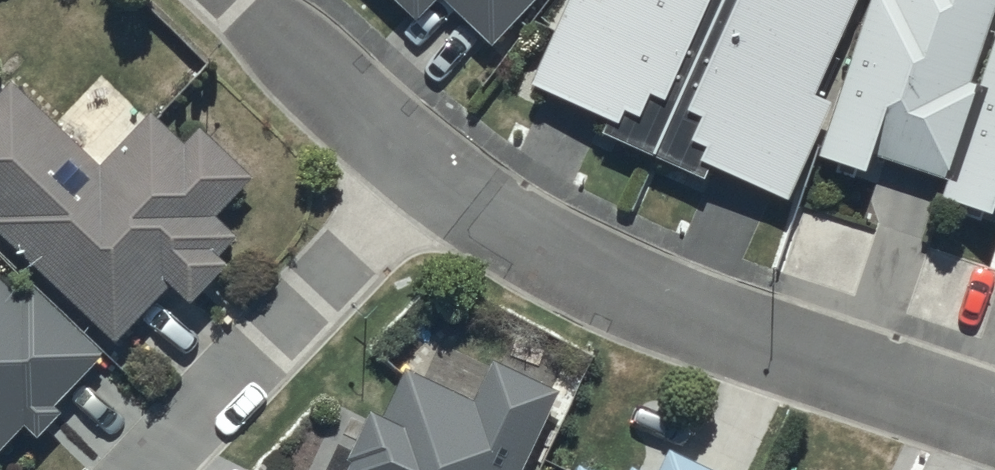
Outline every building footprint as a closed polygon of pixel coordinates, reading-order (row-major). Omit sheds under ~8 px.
[(412,22),(435,0),(488,49),(533,0),(391,0),(412,22)] [(836,98),(812,86),(854,0),(564,0),(516,100),(528,104),(532,94),(609,124),(601,143),(702,182),(704,177),(790,206),(807,159),(814,161),(836,98)] [(814,161),(864,179),(872,156),(946,181),(994,40),(994,29),(984,25),(992,0),(871,0),(836,98),(814,161)] [(946,181),(949,182),(943,201),(990,218),(994,204),(994,40),(946,181)] [(0,99),(0,238),(112,348),(169,290),(186,306),(223,269),(213,260),(232,240),(212,221),(249,184),(194,130),(182,142),(152,113),(96,170),(12,87),(0,99)] [(20,432),(32,445),(60,417),(54,412),(106,360),(30,286),(21,295),(0,274),(0,452),(20,432)] [(557,393),(532,381),(542,359),(521,348),(510,371),(491,362),(471,403),(401,369),(377,419),(371,416),(346,469),(521,469),(557,393)] [(666,452),(658,469),(704,469),(666,452)]
